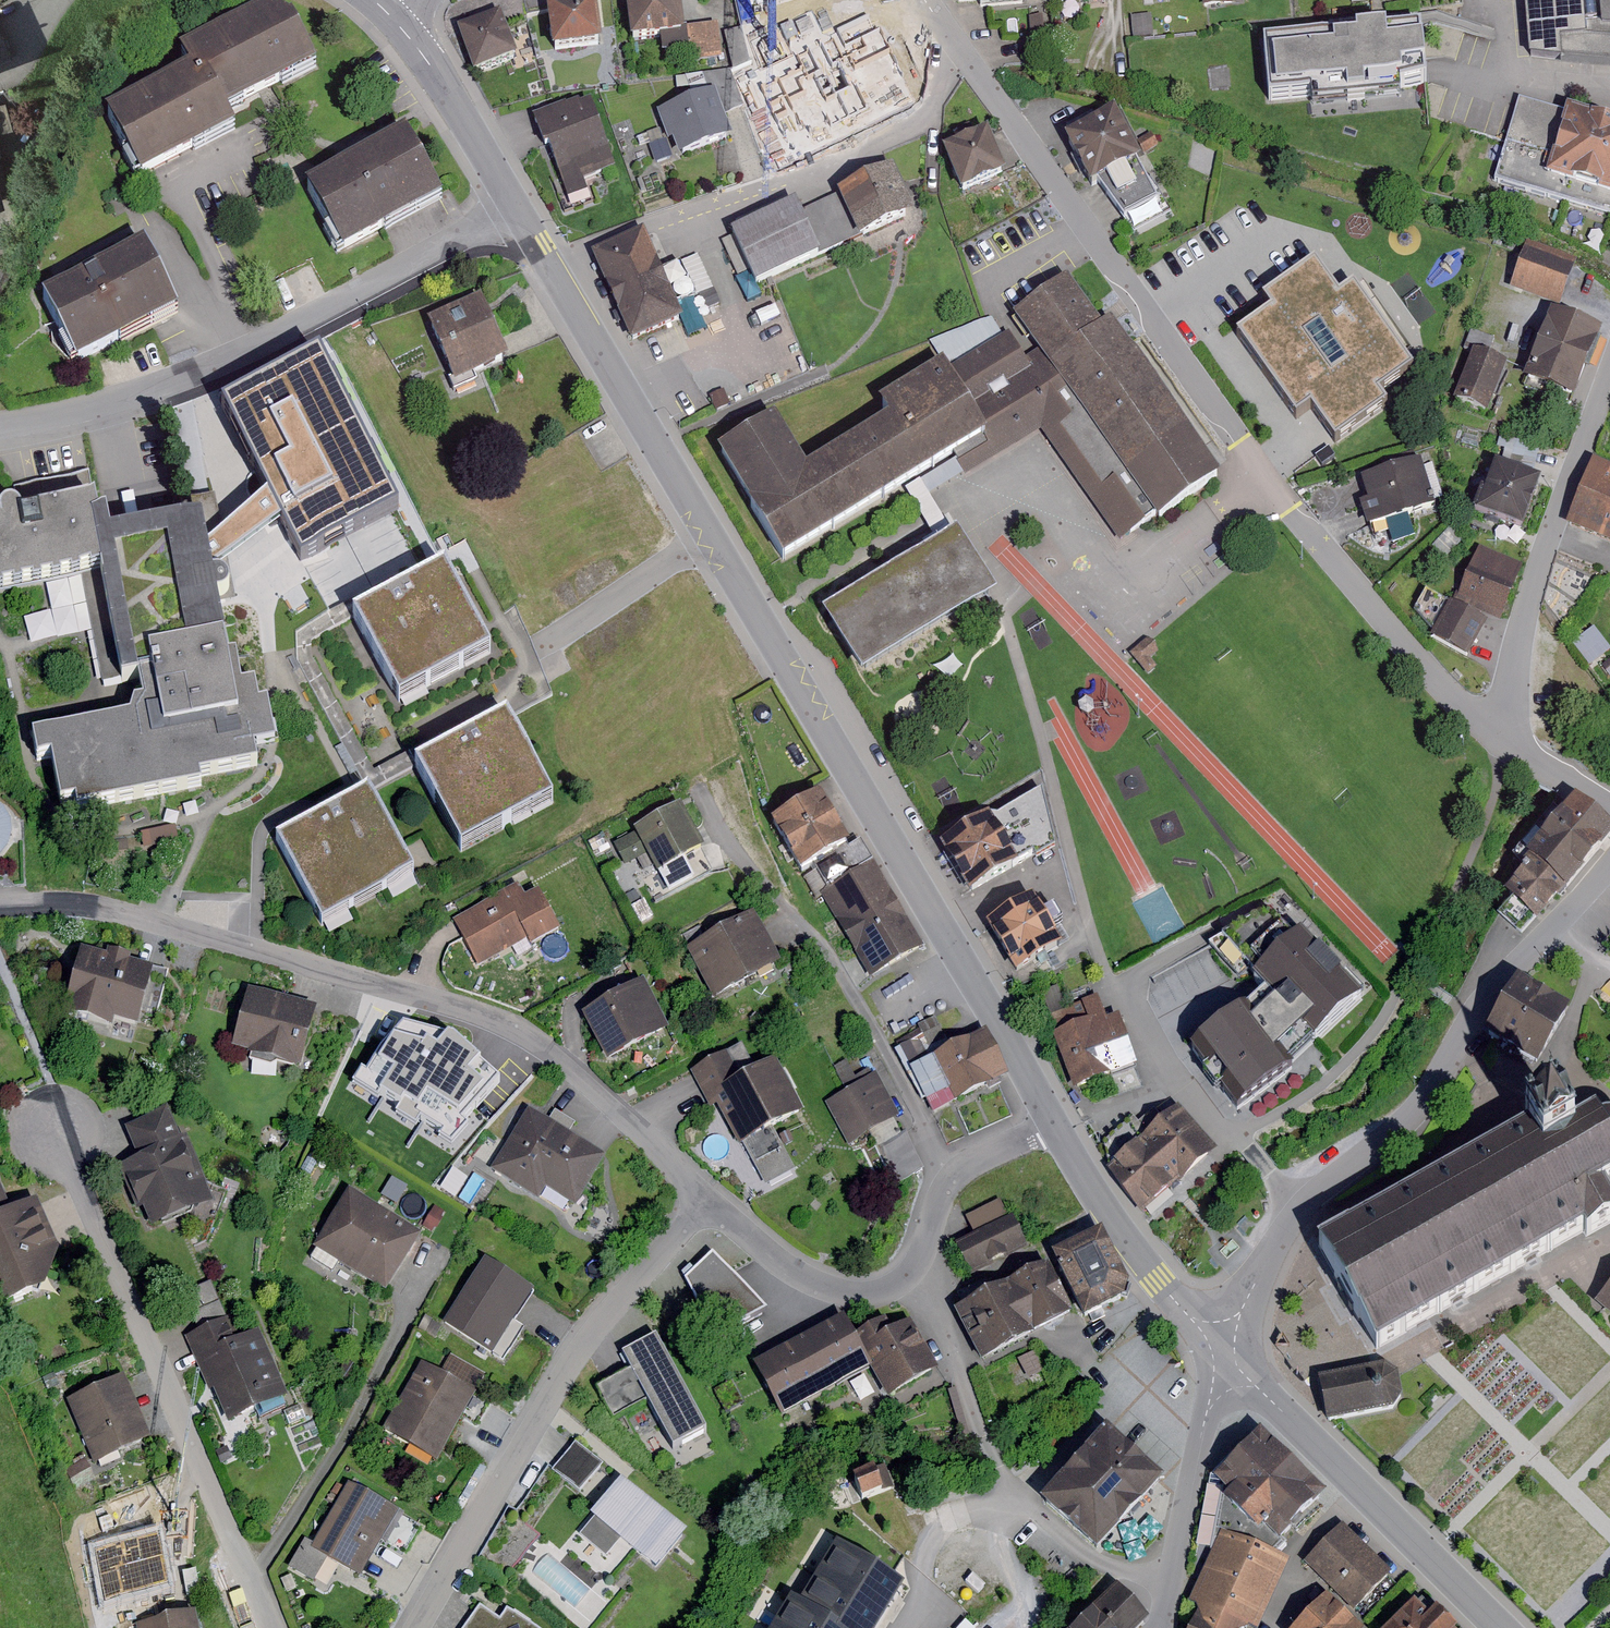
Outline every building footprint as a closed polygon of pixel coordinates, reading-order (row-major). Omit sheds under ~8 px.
[(198,59),(223,108),(267,85),(316,61),(284,0),(269,0),(189,41),(198,59)] [(548,0),(553,46),(601,40),(596,0),(552,0),(548,0)] [(633,37),(661,34),(685,30),(681,0),(629,0),(633,37)] [(1525,57),(1609,65),(1609,0),(1523,0),(1525,57)] [(502,10),(459,25),(474,69),(517,54),(502,10)] [(787,17),(768,22),(769,46),(796,39),(787,17)] [(718,24),(691,27),(694,60),(722,56),(718,24)] [(1431,27),(1264,43),(1270,108),(1437,91),(1431,27)] [(740,28),(726,32),(733,69),(749,62),(740,28)] [(12,55),(0,29),(0,60),(12,55)] [(687,47),(685,30),(661,34),(664,50),(687,47)] [(893,35),(834,67),(859,112),(918,80),(893,35)] [(198,59),(107,107),(141,173),(233,125),(223,108),(198,59)] [(686,76),(694,97),(716,89),(725,114),(744,107),(730,69),(686,76)] [(794,87),(757,101),(774,148),(811,135),(794,87)] [(694,97),(658,110),(668,138),(673,136),(680,154),(733,135),(725,114),(716,89),(694,97)] [(566,103),(534,114),(544,144),(550,142),(568,196),(586,190),(582,177),(614,167),(591,99),(580,103),(579,101),(567,105),(566,103)] [(1525,100),(1501,188),(1609,217),(1609,123),(1525,100)] [(1128,118),(1076,140),(1097,188),(1134,224),(1172,208),(1128,118)] [(443,194),(406,126),(364,149),(306,181),(343,248),(443,194)] [(990,135),(943,154),(960,196),(1007,177),(990,135)] [(666,139),(649,145),(655,162),(672,156),(666,139)] [(8,179),(0,148),(0,181),(8,179)] [(925,217),(904,174),(814,213),(834,257),(925,217)] [(806,202),(733,232),(762,293),(834,263),(806,202)] [(98,262),(43,289),(75,356),(181,306),(148,239),(98,262)] [(651,242),(600,263),(639,357),(690,335),(651,242)] [(1578,271),(1524,250),(1511,285),(1564,306),(1578,271)] [(0,261),(0,285),(10,266),(0,261)] [(1274,306),(1240,328),(1299,410),(1313,400),(1339,439),(1387,403),(1378,395),(1413,367),(1355,283),(1338,293),(1317,262),(1264,298),(1274,306)] [(1101,333),(1067,283),(1012,320),(1037,354),(1025,363),(1006,334),(877,410),(889,428),(808,473),(775,427),(722,458),(782,568),(956,468),(964,482),(986,468),(1039,433),(1122,552),(1218,486),(1110,325),(1101,333)] [(507,356),(481,295),(427,318),(454,379),(507,356)] [(977,333),(990,325),(983,312),(944,336),(954,353),(980,337),(977,333)] [(1602,331),(1554,312),(1526,382),(1574,401),(1602,331)] [(1513,363),(1482,352),(1462,407),(1493,419),(1513,363)] [(317,353),(220,402),(300,559),(397,510),(317,353)] [(1595,459),(1567,528),(1609,545),(1609,466),(1595,459)] [(1428,464),(1360,484),(1373,529),(1441,510),(1428,464)] [(1541,481),(1494,465),(1477,513),(1524,530),(1541,481)] [(103,567),(124,680),(141,677),(146,702),(135,704),(132,716),(36,735),(40,758),(53,755),(62,801),(77,797),(79,808),(204,783),(202,774),(259,762),(256,747),(277,743),(269,700),(260,702),(256,682),(244,685),(239,656),(231,658),(219,598),(223,597),(226,595),(228,592),(229,589),(229,585),(227,582),(225,579),(222,578),(218,577),(215,577),(204,521),(113,538),(109,517),(101,519),(97,498),(25,512),(23,508),(20,505),(17,503),(12,502),(8,503),(5,505),(2,508),(0,512),(0,517),(0,587),(103,567)] [(1449,528),(1437,541),(1451,554),(1463,541),(1449,528)] [(997,607),(955,539),(823,619),(865,688),(997,607)] [(1525,566),(1478,547),(1457,598),(1504,617),(1525,566)] [(481,626),(445,560),(365,603),(352,610),(356,617),(386,674),(398,696),(491,646),(481,626)] [(1495,623),(1430,592),(1417,611),(1438,631),(1437,643),(1475,662),(1495,623)] [(352,610),(365,603),(360,595),(296,630),(298,660),(367,785),(414,759),(424,753),(421,747),(376,772),(312,657),(312,641),(356,617),(352,610)] [(1148,639),(1130,654),(1148,675),(1159,666),(1152,659),(1160,652),(1156,643),(1148,639)] [(511,716),(508,710),(424,753),(414,759),(461,845),(554,796),(511,716)] [(343,744),(335,748),(350,774),(358,770),(343,744)] [(416,870),(370,785),(367,785),(277,835),(323,920),(416,870)] [(849,842),(819,792),(771,821),(800,870),(813,863),(846,844),(849,842)] [(1576,795),(1527,854),(1532,858),(1569,889),(1609,840),(1609,824),(1576,795)] [(7,848),(11,841),(13,830),(10,820),(5,810),(0,805),(0,855),(7,848)] [(702,848),(680,805),(634,828),(635,832),(614,843),(625,864),(648,853),(658,871),(702,848)] [(1016,866),(990,816),(939,843),(965,893),(1016,866)] [(176,825),(142,832),(145,847),(179,840),(176,825)] [(128,838),(100,842),(102,854),(129,850),(128,838)] [(846,844),(813,863),(829,890),(819,896),(869,979),(924,947),(861,842),(849,849),(846,844)] [(714,872),(702,848),(658,871),(643,879),(656,903),(714,872)] [(1542,921),(1569,889),(1532,858),(1505,891),(1542,921)] [(524,896),(517,883),(450,919),(477,967),(530,938),(533,944),(561,929),(539,888),(524,896)] [(636,890),(626,895),(632,904),(641,899),(636,890)] [(1064,945),(1035,897),(990,924),(1020,972),(1064,945)] [(752,911),(687,946),(714,997),(780,963),(752,911)] [(106,955),(82,948),(63,1012),(112,1026),(114,1017),(137,1023),(140,1012),(153,968),(130,962),(131,956),(108,949),(106,955)] [(168,972),(153,968),(140,1012),(155,1017),(168,972)] [(1567,1003),(1519,980),(1490,1041),(1538,1064),(1567,1003)] [(669,1028),(644,981),(582,1013),(606,1060),(669,1028)] [(1351,1030),(1316,983),(1205,1060),(1243,1117),(1314,1065),(1309,1060),(1351,1030)] [(1063,985),(1038,995),(1080,1101),(1147,1074),(1125,1021),(1114,1025),(1102,994),(1071,1006),(1063,985)] [(315,1006),(247,989),(232,1047),(299,1064),(315,1006)] [(951,1049),(936,1016),(918,1024),(922,1034),(901,1044),(912,1067),(951,1049)] [(951,1049),(912,1067),(934,1114),(1009,1076),(986,1031),(951,1049)] [(717,1092),(756,1071),(742,1044),(691,1070),(704,1096),(717,1092)] [(803,1111),(776,1061),(756,1071),(717,1092),(756,1165),(785,1150),(773,1127),(803,1111)] [(876,1075),(826,1102),(848,1144),(899,1117),(876,1075)] [(1534,1129),(1317,1241),(1345,1295),(1366,1336),(1456,1293),(1532,1256),(1609,1218),(1609,1116),(1600,1115),(1578,1128),(1565,1101),(1529,1119),(1534,1129)] [(139,1159),(182,1141),(169,1109),(125,1127),(139,1159)] [(607,1156),(528,1109),(491,1169),(538,1198),(545,1186),(577,1205),(607,1156)] [(1217,1151),(1186,1111),(1167,1124),(1158,1115),(1111,1148),(1115,1172),(1147,1212),(1177,1186),(1217,1151)] [(139,1159),(120,1166),(138,1210),(145,1207),(152,1225),(213,1200),(187,1139),(182,1141),(139,1159)] [(0,1181),(0,1295),(3,1303),(48,1284),(58,1249),(38,1201),(13,1212),(0,1181)] [(423,1240),(351,1193),(317,1254),(389,1297),(423,1240)] [(1007,1200),(970,1219),(978,1236),(958,1245),(977,1283),(1034,1255),(1007,1200)] [(1102,1232),(1053,1254),(1084,1317),(1133,1293),(1102,1232)] [(767,1310),(712,1252),(686,1279),(715,1338),(767,1310)] [(535,1293),(486,1260),(445,1322),(504,1361),(526,1327),(517,1321),(535,1293)] [(1074,1314),(1048,1264),(954,1311),(981,1363),(1074,1314)] [(199,1331),(227,1319),(211,1282),(188,1291),(197,1312),(192,1314),(199,1331)] [(1599,1305),(1609,1315),(1609,1291),(1599,1305)] [(855,1333),(845,1315),(805,1337),(833,1388),(873,1367),(855,1333)] [(886,1316),(855,1333),(873,1367),(890,1397),(940,1370),(913,1320),(893,1330),(886,1316)] [(189,1336),(198,1358),(241,1339),(232,1317),(227,1319),(199,1331),(189,1336)] [(241,1339),(198,1358),(227,1423),(288,1397),(259,1331),(241,1339)] [(705,1430),(656,1335),(621,1353),(630,1371),(596,1388),(612,1418),(647,1399),(672,1447),(705,1430)] [(833,1388),(805,1337),(755,1363),(783,1416),(833,1388)] [(476,1395),(422,1364),(384,1429),(438,1460),(476,1395)] [(1353,1382),(1326,1387),(1334,1426),(1399,1413),(1391,1375),(1353,1382)] [(151,1438),(124,1377),(67,1401),(94,1462),(151,1438)] [(299,1405),(284,1412),(290,1425),(305,1418),(299,1405)] [(1177,1488),(1117,1432),(1047,1499),(1109,1553),(1177,1488)] [(1341,1499),(1272,1432),(1220,1485),(1289,1552),(1341,1499)] [(601,1465),(575,1444),(552,1472),(578,1493),(601,1465)] [(228,1448),(218,1453),(222,1464),(233,1460),(228,1448)] [(85,1460),(66,1469),(75,1488),(94,1479),(85,1460)] [(898,1496),(889,1469),(863,1477),(872,1503),(898,1496)] [(623,1472),(592,1509),(596,1513),(580,1532),(606,1553),(621,1535),(655,1564),(687,1526),(623,1472)] [(423,1526),(349,1483),(313,1545),(305,1540),(289,1568),(327,1590),(341,1566),(362,1578),(381,1546),(404,1559),(423,1526)] [(1394,1570),(1345,1523),(1305,1557),(1358,1608),(1394,1570)] [(1226,1526),(1189,1599),(1196,1605),(1210,1621),(1241,1623),(1256,1627),(1261,1627),(1293,1556),(1226,1526)] [(772,1627),(879,1627),(906,1584),(838,1542),(801,1603),(791,1597),(772,1627)] [(165,1552),(150,1558),(154,1584),(171,1581),(165,1552)] [(146,1572),(128,1576),(133,1594),(150,1589),(146,1572)] [(1117,1581),(1062,1627),(1135,1627),(1146,1619),(1117,1581)] [(1324,1590),(1287,1627),(1363,1627),(1324,1590)] [(1413,1603),(1389,1627),(1453,1627),(1438,1613),(1430,1620),(1413,1603)] [(481,1605),(464,1627),(535,1627),(507,1609),(500,1618),(481,1605)] [(1196,1605),(1187,1627),(1239,1627),(1241,1623),(1210,1621),(1196,1605)] [(137,1626),(137,1627),(200,1627),(198,1616),(137,1626)]
